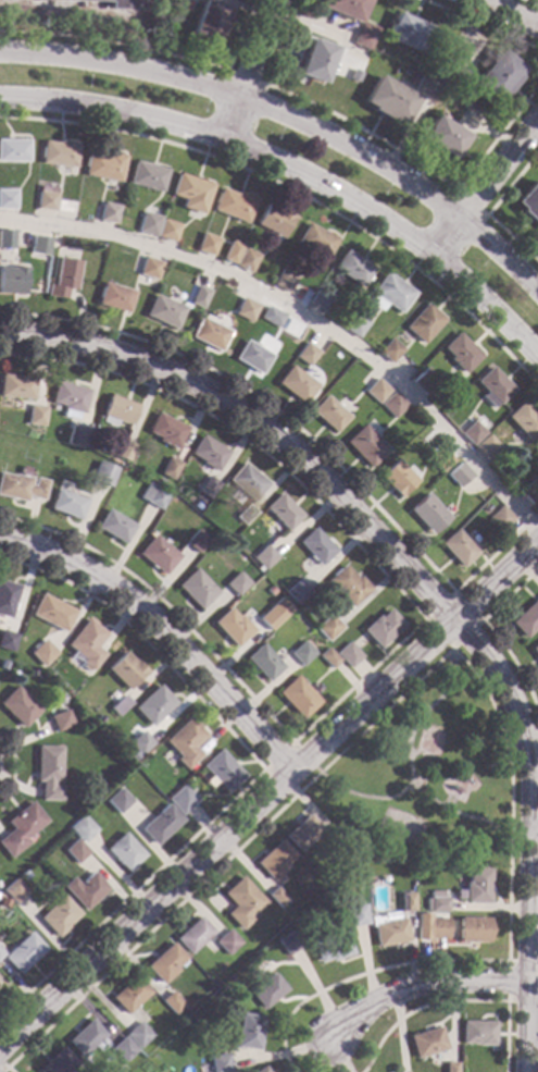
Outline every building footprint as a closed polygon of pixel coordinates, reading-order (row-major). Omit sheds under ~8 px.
[(33,1),(33,0),(138,0),(138,10),(108,10),(108,2),(33,1)] [(226,9),(213,44),(188,35),(200,0),(226,9)] [(315,8),(319,0),(364,0),(354,24),(315,8)] [(429,28),(418,53),(383,38),(393,13),(429,28)] [(375,29),(366,51),(350,45),(359,23),(375,29)] [(333,48),(321,84),(295,75),(308,39),(333,48)] [(521,70),(515,76),(516,78),(500,99),(498,97),(492,104),(468,86),(497,50),(521,70)] [(472,74),(466,93),(446,86),(451,67),(472,74)] [(359,74),(354,83),(346,78),(350,70),(359,74)] [(439,85),(433,101),(411,91),(418,75),(439,85)] [(415,98),(400,125),(391,120),(389,122),(368,110),(370,108),(360,103),(375,76),(415,98)] [(465,136),(451,160),(418,140),(434,115),(465,136)] [(26,162),(0,162),(0,140),(27,140),(26,162)] [(77,146),(74,169),(70,169),(68,174),(55,172),(55,165),(39,163),(42,141),(77,146)] [(105,156),(107,153),(123,157),(117,183),(82,175),(87,152),(105,156)] [(165,171),(160,194),(126,184),(133,161),(165,171)] [(211,185),(201,215),(180,208),(183,200),(170,196),(176,174),(211,185)] [(533,181),(537,186),(537,229),(518,210),(520,210),(512,202),(533,181)] [(54,189),(51,212),(35,210),(37,192),(45,193),(46,188),(54,189)] [(238,196),(239,193),(254,199),(245,224),(211,211),(220,189),(238,196)] [(14,209),(0,209),(0,190),(14,190),(14,209)] [(118,206),(114,224),(97,221),(101,202),(118,206)] [(293,217),(291,221),(290,220),(281,238),(254,226),(265,204),(293,217)] [(160,217),(154,236),(136,232),(141,212),(160,217)] [(178,225),(173,243),(155,237),(161,220),(178,225)] [(335,241),(323,262),(305,251),(308,248),(296,242),(306,224),(335,241)] [(12,249),(0,248),(0,230),(12,231),(12,249)] [(217,239),(211,257),(195,250),(201,234),(217,239)] [(28,253),(46,255),(48,237),(30,235),(28,253)] [(240,245),(228,240),(220,259),(232,264),(240,245)] [(258,256),(249,273),(234,267),(242,249),(258,256)] [(373,268),(360,288),(331,270),(345,250),(373,268)] [(79,261),(74,292),(65,289),(64,300),(45,297),(47,285),(52,286),(57,258),(79,261)] [(161,263),(155,281),(137,275),(142,258),(161,263)] [(24,296),(0,294),(0,268),(12,269),(13,267),(25,268),(24,296)] [(295,278),(286,294),(272,285),(280,270),(295,278)] [(413,294),(399,313),(385,304),(379,311),(366,301),(372,294),(370,293),(384,273),(413,294)] [(133,292),(126,315),(95,305),(102,283),(133,292)] [(209,292),(201,309),(188,304),(196,286),(209,292)] [(310,295),(306,301),(301,299),(304,292),(310,295)] [(184,307),(174,330),(143,317),(152,295),(184,307)] [(258,306),(250,323),(233,316),(240,298),(258,306)] [(443,321),(422,345),(403,329),(425,305),(443,321)] [(284,317),(276,329),(259,320),(265,307),(284,317)] [(367,324),(356,340),(341,329),(352,313),(367,324)] [(216,326),(217,324),(222,325),(221,329),(228,332),(218,353),(189,338),(198,318),(216,326)] [(298,337),(302,324),(285,319),(283,324),(279,323),(277,330),(298,337)] [(480,357),(463,374),(448,359),(450,357),(441,348),(456,333),(480,357)] [(402,350),(389,365),(377,353),(389,340),(402,350)] [(271,356),(259,375),(233,359),(243,341),(271,356)] [(317,353),(306,368),(293,357),(304,343),(317,353)] [(315,386),(301,405),(275,384),(288,366),(315,386)] [(513,390),(493,409),(481,397),(486,393),(475,383),(490,367),(513,390)] [(438,381),(423,395),(411,383),(425,369),(438,381)] [(30,401),(0,398),(0,376),(34,379),(30,401)] [(388,391),(376,404),(363,392),(375,379),(388,391)] [(88,391),(82,415),(77,414),(75,421),(60,417),(62,409),(60,409),(61,406),(49,403),(54,382),(88,391)] [(405,406),(392,419),(379,405),(392,392),(405,406)] [(137,406),(128,427),(116,422),(114,428),(99,422),(101,417),(100,416),(108,395),(137,406)] [(348,418),(333,433),(309,411),(323,396),(348,418)] [(534,409),(537,414),(537,434),(529,443),(505,418),(522,402),(531,411),(534,409)] [(43,408),(41,427),(25,424),(28,406),(43,408)] [(185,428),(175,449),(157,441),(159,439),(147,432),(155,414),(185,428)] [(89,423),(85,442),(71,438),(76,420),(89,423)] [(484,434),(472,446),(460,434),(473,422),(484,434)] [(387,451),(368,469),(343,443),(362,424),(387,451)] [(84,428),(67,425),(63,444),(80,447),(84,428)] [(499,448),(487,460),(475,447),(487,435),(499,448)] [(228,453),(216,472),(201,464),(202,461),(189,454),(200,436),(228,453)] [(134,446),(126,463),(113,457),(121,440),(134,446)] [(179,464),(172,480),(160,475),(167,458),(179,464)] [(415,482),(401,495),(402,497),(400,500),(377,477),(395,460),(415,482)] [(115,469),(109,489),(90,482),(97,463),(115,469)] [(268,484),(253,503),(227,481),(241,463),(268,484)] [(471,477),(458,489),(446,476),(459,464),(471,477)] [(25,503),(0,497),(0,473),(13,477),(13,475),(30,479),(29,485),(32,486),(34,478),(47,481),(42,502),(29,498),(29,497),(26,496),(25,503)] [(218,485),(208,500),(197,492),(208,478),(218,485)] [(533,480),(537,486),(537,499),(531,505),(520,493),(533,480)] [(167,496),(159,510),(138,498),(147,483),(167,496)] [(86,501),(78,521),(48,509),(57,489),(86,501)] [(302,517),(287,531),(264,508),(279,494),(302,517)] [(448,519),(430,535),(408,512),(425,494),(448,519)] [(255,513),(243,526),(235,518),(248,505),(255,513)] [(513,519),(499,532),(487,519),(501,506),(513,519)] [(134,527),(123,545),(95,529),(105,510),(134,527)] [(336,551),(320,567),(297,544),(313,528),(336,551)] [(209,541),(197,554),(185,543),(196,530),(209,541)] [(476,553),(461,568),(439,545),(454,530),(476,553)] [(179,556),(164,576),(137,555),(153,535),(179,556)] [(277,558),(264,571),(252,558),(265,545),(277,558)] [(356,579),(359,577),(371,590),(351,608),(326,581),(343,565),(356,579)] [(217,592),(199,611),(176,587),(195,569),(217,592)] [(249,584),(236,596),(224,584),(237,572),(249,584)] [(310,592),(297,605),(284,592),(298,579),(310,592)] [(9,619),(0,616),(0,580),(18,587),(9,619)] [(75,612),(64,633),(29,615),(40,594),(75,612)] [(537,599),(537,600),(537,629),(537,627),(525,639),(510,624),(537,599)] [(281,620),(268,632),(258,620),(271,607),(281,620)] [(236,617),(239,615),(253,631),(235,649),(212,624),(228,608),(236,617)] [(286,613),(281,617),(277,613),(281,608),(286,613)] [(403,626),(378,650),(362,631),(377,616),(379,618),(389,611),(403,626)] [(341,628),(327,642),(314,628),(329,615),(341,628)] [(107,634),(97,649),(104,655),(91,671),(79,663),(83,660),(65,645),(87,618),(107,634)] [(12,653),(0,649),(0,632),(1,629),(18,636),(12,653)] [(57,654),(42,668),(28,654),(42,640),(57,654)] [(314,654),(301,667),(289,654),(302,642),(314,654)] [(362,656),(349,669),(335,654),(348,642),(362,656)] [(529,648),(537,663),(537,642),(529,648)] [(283,668),(267,682),(245,658),(261,644),(283,668)] [(338,662),(330,669),(318,656),(326,649),(338,662)] [(135,662),(136,661),(147,674),(128,692),(107,669),(125,652),(135,662)] [(321,702),(302,720),(277,693),(296,676),(321,702)] [(176,704),(151,727),(134,708),(159,686),(176,704)] [(22,729),(0,708),(0,702),(14,687),(39,711),(22,729)] [(64,698),(62,704),(57,705),(51,702),(53,695),(60,693),(64,698)] [(132,704),(117,717),(109,710),(123,695),(132,704)] [(72,726),(55,734),(48,717),(65,710),(72,726)] [(205,737),(195,748),(202,755),(186,771),(176,760),(179,756),(164,741),(189,718),(205,737)] [(153,744),(140,757),(128,744),(141,731),(153,744)] [(61,747),(60,783),(52,783),(52,787),(62,787),(61,802),(40,801),(40,783),(36,783),(37,747),(61,747)] [(245,777),(227,793),(202,766),(220,750),(245,777)] [(139,759),(134,763),(128,756),(134,752),(139,759)] [(197,801),(182,815),(167,800),(183,786),(197,801)] [(133,802),(118,815),(105,801),(118,788),(133,802)] [(9,860),(0,848),(0,839),(11,829),(5,822),(30,802),(47,822),(25,840),(28,843),(9,860)] [(183,821),(155,847),(140,830),(167,804),(183,821)] [(323,830),(299,852),(285,837),(308,815),(323,830)] [(96,830),(83,843),(68,828),(82,816),(96,830)] [(350,841),(338,853),(325,839),(337,827),(350,841)] [(145,855),(127,872),(105,849),(123,833),(145,855)] [(89,853),(76,865),(63,851),(76,839),(89,853)] [(295,857),(286,865),(288,867),(273,882),(255,864),(280,841),(295,857)] [(489,871),(488,903),(464,903),(465,883),(467,883),(468,870),(489,871)] [(109,889),(85,912),(61,887),(72,877),(79,885),(93,872),(109,889)] [(27,892),(13,904),(1,891),(14,878),(27,892)] [(265,904),(254,913),(258,916),(241,931),(227,914),(235,908),(224,895),(241,878),(265,904)] [(288,900),(280,909),(268,896),(277,888),(288,900)] [(413,912),(400,912),(399,895),(412,894),(413,912)] [(80,914),(68,925),(70,926),(58,938),(38,919),(63,896),(80,914)] [(7,908),(0,906),(0,899),(9,901),(7,908)] [(447,912),(429,912),(429,899),(447,899),(447,912)] [(366,924),(350,927),(347,908),(363,904),(366,924)] [(375,917),(380,916),(381,923),(403,919),(406,941),(376,948),(372,927),(368,927),(367,917),(373,916),(375,917)] [(213,933),(189,954),(175,939),(199,917),(213,933)] [(447,940),(428,940),(428,920),(447,919),(447,940)] [(488,920),(487,944),(459,942),(459,919),(488,920)] [(241,944),(227,957),(215,942),(228,929),(241,944)] [(352,954),(330,962),(329,960),(317,963),(310,941),(343,931),(352,954)] [(302,947),(287,957),(277,941),(292,932),(302,947)] [(46,949),(18,974),(2,958),(29,933),(46,949)] [(186,960),(176,969),(178,971),(163,985),(146,968),(172,944),(186,960)] [(287,990),(263,1010),(249,994),(273,973),(287,990)] [(151,993),(127,1016),(111,999),(135,976),(151,993)] [(185,1006),(175,1015),(161,1001),(172,991),(185,1006)] [(263,1018),(259,1051),(235,1048),(240,1013),(263,1018)] [(105,1036),(82,1058),(66,1042),(90,1019),(105,1036)] [(495,1046),(477,1046),(477,1044),(462,1045),(462,1022),(495,1021),(495,1046)] [(153,1036),(139,1049),(126,1035),(139,1022),(153,1036)] [(447,1050),(415,1059),(409,1037),(439,1027),(447,1050)] [(137,1051),(124,1063),(112,1049),(124,1037),(137,1051)] [(77,1064),(69,1071),(37,1071),(36,1071),(62,1047),(77,1064)] [(227,1053),(232,1071),(212,1071),(209,1058),(227,1053)] [(458,1063),(457,1071),(445,1071),(446,1062),(458,1063)]
